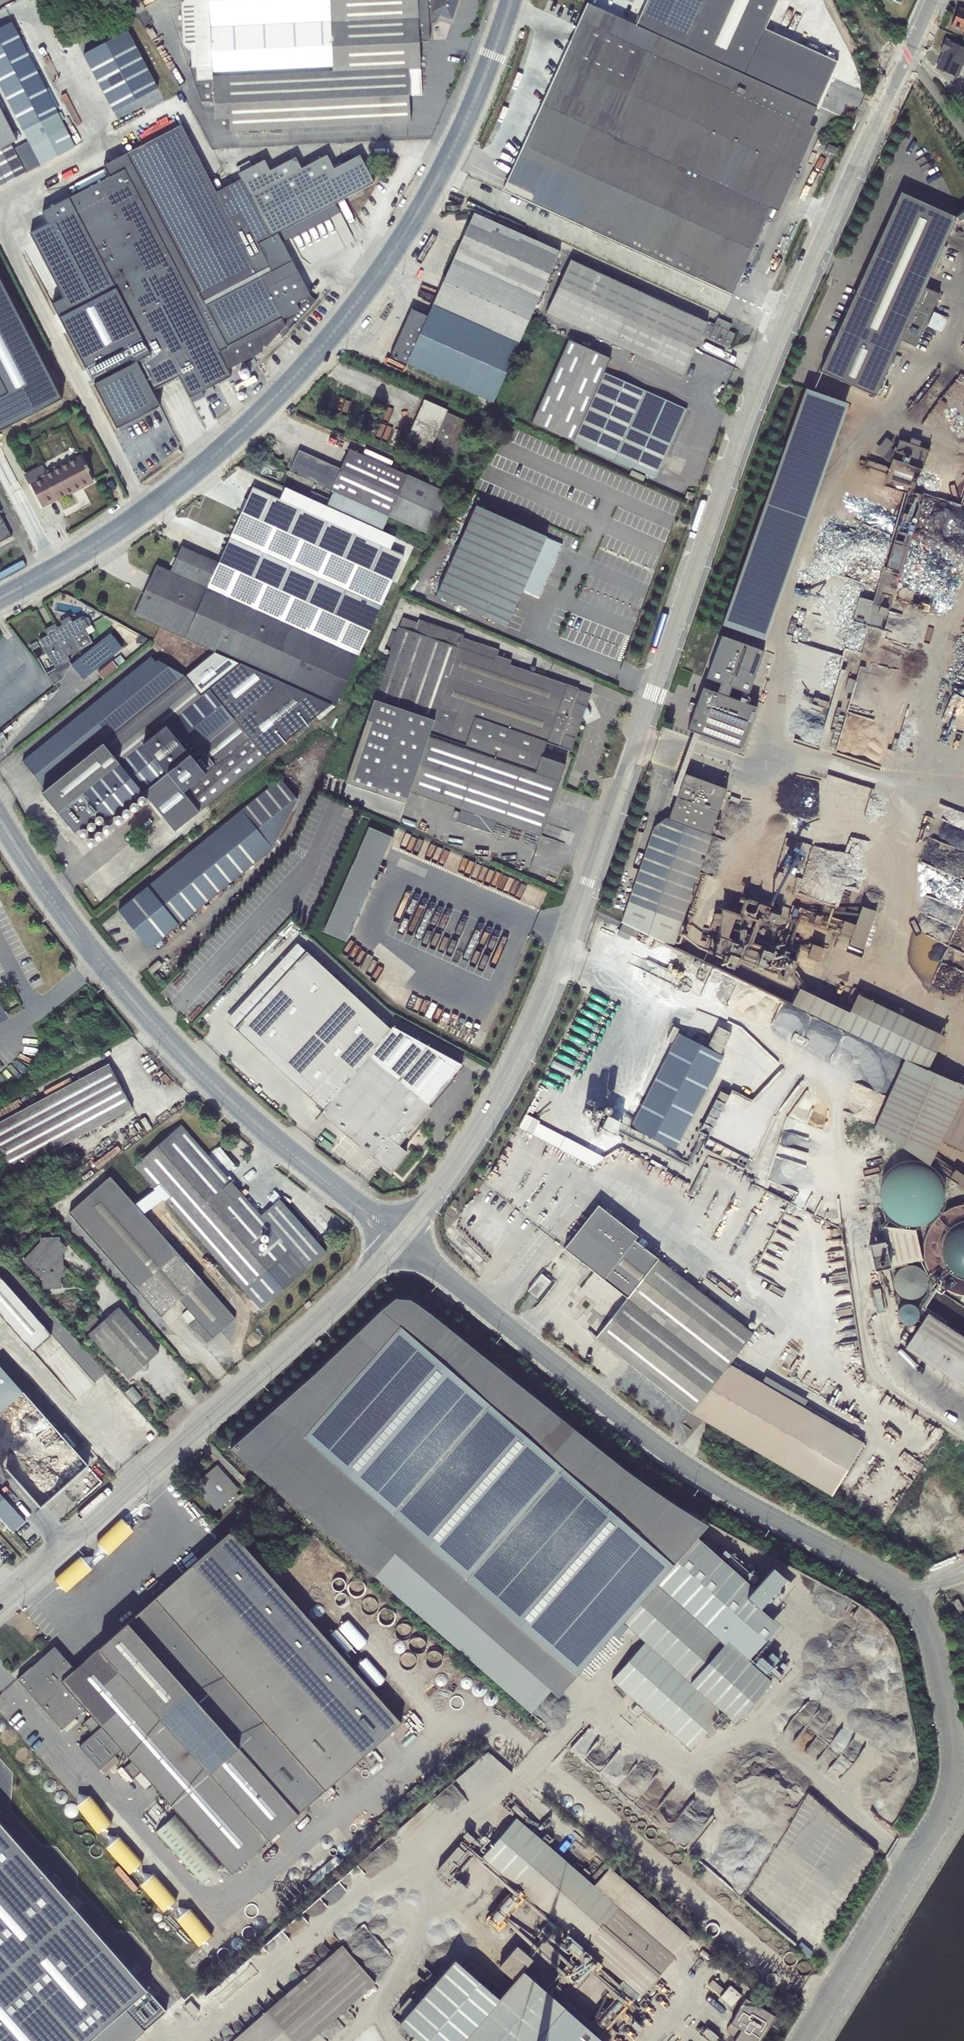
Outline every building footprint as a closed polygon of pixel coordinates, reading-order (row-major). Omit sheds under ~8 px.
[(181,3),(183,45),(188,50),(191,50),(191,67),(189,67),(201,102),(213,101),(214,120),(229,131),(410,123),(409,96),(421,95),(419,42),(429,42),(429,24),(428,20),(431,20),(433,14),(439,16),(452,20),(459,0),(184,0),(181,3)] [(636,25),(587,3),(503,190),(732,295),(771,209),(809,125),(837,62),(765,29),(778,0),(647,0),(636,25)] [(951,26),(963,32),(963,11),(959,9),(951,26)] [(431,20),(428,20),(429,24),(432,23),(436,21),(437,19),(439,16),(433,14),(431,20)] [(0,28),(0,87),(28,142),(40,166),(76,145),(13,21),(0,28)] [(128,30),(83,54),(114,112),(158,89),(128,30)] [(936,69),(957,78),(963,63),(963,48),(944,39),(940,50),(944,52),(936,69)] [(16,140),(0,108),(0,149),(16,140)] [(809,125),(771,209),(778,212),(816,128),(809,125)] [(272,236),(243,179),(216,193),(182,127),(127,155),(204,302),(258,273),(251,261),(264,254),(258,243),(272,236)] [(0,150),(0,186),(40,166),(28,142),(14,149),(11,144),(0,150)] [(105,167),(110,177),(70,197),(150,355),(94,384),(117,428),(160,406),(152,390),(179,376),(190,398),(231,376),(227,370),(208,329),(196,306),(204,302),(127,155),(105,167)] [(223,349),(282,318),(286,325),(279,333),(282,337),(281,338),(282,339),(289,330),(289,331),(295,324),(318,298),(317,298),(315,300),(310,295),(282,243),(340,213),(335,203),(346,197),(374,183),(359,155),(333,169),(326,156),(301,169),(295,157),(270,171),(264,160),(252,166),(249,160),(237,167),(243,179),(272,236),(258,243),(264,254),(251,261),(258,273),(204,302),(196,306),(208,329),(212,327),(223,349)] [(900,193),(820,371),(875,396),(900,341),(915,347),(939,294),(924,288),(955,218),(900,193)] [(474,213),(433,304),(491,330),(519,343),(560,251),(474,213)] [(571,260),(546,313),(683,376),(701,336),(728,348),(734,334),(728,331),(731,324),(717,317),(714,324),(708,321),(707,322),(571,260)] [(62,399),(0,280),(0,431),(62,399)] [(491,330),(433,304),(427,316),(411,309),(390,356),(465,390),(491,330)] [(223,349),(212,327),(208,329),(227,370),(262,352),(260,348),(264,346),(266,347),(279,333),(286,325),(282,318),(223,349)] [(491,330),(465,390),(492,402),(519,343),(491,330)] [(569,340),(532,423),(656,479),(687,409),(604,372),(610,358),(569,340)] [(847,404),(805,389),(722,625),(764,640),(847,404)] [(407,437),(431,447),(446,412),(423,402),(408,436),(407,436),(407,437)] [(470,422),(446,412),(431,447),(454,458),(470,422)] [(882,486),(906,493),(907,490),(913,491),(929,450),(899,440),(896,448),(894,447),(893,450),(890,448),(894,444),(886,438),(875,451),(890,463),(889,467),(867,460),(865,467),(886,474),(882,486)] [(389,516),(430,535),(449,493),(387,465),(390,459),(361,446),(358,452),(350,449),(340,469),(299,450),(289,471),(334,491),(330,498),(311,490),(307,498),(381,532),(389,516)] [(57,499),(93,481),(80,455),(46,473),(42,465),(23,474),(28,484),(30,483),(41,506),(56,498),(57,499)] [(207,588),(358,656),(403,555),(390,549),(395,538),(381,532),(307,498),(285,488),(280,499),(253,487),(219,562),(207,588)] [(547,536),(476,506),(436,595),(507,626),(524,588),(533,566),(547,536)] [(11,536),(0,515),(0,542),(11,536)] [(207,588),(219,562),(182,545),(170,570),(157,564),(134,615),(184,638),(185,637),(215,651),(331,704),(336,706),(358,656),(207,588)] [(545,572),(533,566),(524,588),(536,593),(545,572)] [(852,621),(881,630),(887,609),(890,610),(901,572),(883,567),(873,602),(859,598),(852,621)] [(46,673),(54,685),(63,678),(71,665),(69,661),(70,660),(68,656),(72,653),(73,654),(84,648),(83,648),(92,642),(87,634),(84,629),(87,627),(82,618),(73,623),(69,616),(60,621),(63,627),(57,630),(56,628),(47,632),(49,634),(39,640),(55,668),(46,673)] [(418,623),(402,617),(342,796),(400,816),(410,791),(461,809),(457,821),(491,832),(495,821),(541,836),(566,764),(542,756),(546,743),(571,751),(582,718),(591,714),(587,706),(591,693),(509,664),(511,660),(497,655),(499,650),(463,638),(464,635),(419,619),(418,623)] [(84,629),(87,634),(95,630),(92,625),(87,627),(84,629)] [(111,633),(71,665),(83,679),(123,648),(111,633)] [(764,651),(721,636),(706,678),(720,683),(717,693),(702,687),(696,705),(690,702),(687,710),(693,712),(687,730),(743,750),(759,708),(745,703),(749,693),(764,651)] [(42,793),(75,833),(100,812),(108,822),(144,792),(175,831),(331,704),(215,651),(186,676),(157,660),(155,662),(151,657),(22,761),(46,790),(42,793)] [(113,661),(97,673),(103,680),(118,667),(113,661)] [(710,834),(726,789),(685,773),(668,819),(668,820),(665,818),(654,826),(621,922),(622,923),(639,931),(673,948),(712,835),(710,834)] [(280,779),(118,910),(150,949),(273,849),(298,800),(280,779)] [(391,837),(369,827),(323,931),(346,942),(391,837)] [(634,849),(641,852),(646,838),(639,835),(634,849)] [(627,870),(633,871),(636,859),(631,857),(627,870)] [(855,925),(844,921),(839,935),(851,939),(849,944),(864,949),(877,911),(862,906),(855,925)] [(719,908),(712,933),(732,940),(728,953),(754,961),(755,956),(766,959),(769,949),(748,942),(754,924),(747,922),(748,917),(719,908)] [(636,937),(639,931),(622,923),(617,934),(629,940),(631,935),(636,937)] [(298,943),(226,1020),(235,1028),(306,951),(298,943)] [(823,948),(812,944),(807,957),(818,961),(823,948)] [(368,1056),(391,1029),(306,951),(235,1028),(323,1110),(368,1056)] [(158,960),(148,969),(152,973),(162,965),(158,960)] [(799,988),(791,1005),(904,1060),(926,1070),(943,1036),(858,994),(849,1012),(799,988)] [(0,1003),(0,1023),(9,1018),(0,1003)] [(391,1029),(368,1056),(428,1105),(452,1076),(462,1064),(393,1026),(391,1029)] [(717,1026),(707,1046),(721,1053),(731,1033),(717,1026)] [(724,1055),(678,1033),(630,1128),(675,1151),(724,1055)] [(431,1107),(428,1105),(368,1056),(323,1110),(320,1114),(390,1172),(406,1152),(399,1145),(430,1107),(431,1107)] [(926,1070),(904,1060),(874,1128),(929,1166),(941,1141),(963,1152),(963,1087),(926,1070)] [(0,1122),(0,1159),(4,1156),(13,1171),(132,1108),(109,1063),(0,1122)] [(452,1076),(428,1105),(431,1107),(434,1103),(455,1078),(452,1076)] [(540,1121),(527,1114),(520,1127),(533,1134),(540,1121)] [(181,1124),(134,1166),(260,1309),(326,1251),(280,1199),(261,1215),(181,1124)] [(950,1177),(963,1187),(963,1174),(956,1168),(950,1177)] [(110,1176),(69,1213),(161,1317),(179,1300),(187,1309),(181,1315),(189,1323),(195,1318),(196,1319),(189,1325),(195,1333),(196,1332),(207,1343),(235,1318),(110,1176)] [(627,1297),(658,1258),(635,1240),(638,1236),(599,1205),(564,1248),(627,1297)] [(915,1230),(885,1225),(887,1241),(869,1245),(874,1270),(889,1267),(889,1262),(890,1262),(891,1267),(921,1259),(915,1230)] [(40,1242),(22,1261),(42,1279),(42,1289),(61,1288),(61,1278),(69,1270),(64,1265),(63,1254),(68,1248),(60,1241),(60,1237),(40,1238),(40,1242)] [(595,1337),(690,1412),(729,1364),(753,1333),(658,1258),(627,1297),(595,1337)] [(551,1281),(541,1273),(527,1290),(537,1298),(551,1281)] [(32,1351),(51,1334),(0,1275),(0,1314),(32,1351)] [(228,1445),(374,1575),(394,1551),(551,1689),(558,1695),(622,1622),(656,1584),(698,1538),(708,1524),(669,1499),(634,1474),(598,1447),(578,1431),(530,1391),(426,1306),(411,1296),(393,1295),(375,1310),(228,1445)] [(915,1308),(903,1300),(893,1316),(905,1323),(915,1308)] [(119,1307),(88,1334),(128,1379),(139,1369),(147,1370),(148,1361),(158,1352),(119,1307)] [(907,1324),(913,1327),(921,1311),(915,1308),(907,1324)] [(927,1313),(905,1348),(963,1387),(963,1337),(927,1313)] [(690,1413),(831,1495),(863,1442),(804,1407),(808,1400),(765,1375),(761,1382),(729,1364),(690,1412),(690,1413)] [(23,1391),(0,1366),(0,1412),(23,1391)] [(132,1386),(125,1392),(135,1404),(143,1398),(132,1386)] [(218,1466),(197,1485),(218,1508),(224,1503),(227,1506),(239,1496),(236,1492),(239,1490),(218,1466)] [(0,1493),(0,1517),(12,1531),(13,1530),(12,1529),(12,1530),(10,1527),(13,1527),(16,1525),(20,1523),(23,1521),(24,1521),(0,1493)] [(13,1530),(23,1521),(20,1523),(16,1525),(13,1527),(10,1527),(12,1530),(12,1529),(13,1530)] [(54,1646),(17,1679),(62,1729),(86,1709),(92,1716),(83,1723),(93,1734),(79,1746),(103,1773),(119,1760),(117,1754),(122,1749),(132,1761),(124,1768),(133,1778),(134,1777),(145,1789),(152,1783),(232,1872),(267,1842),(270,1839),(298,1814),(300,1813),(324,1790),(326,1789),(401,1722),(231,1530),(75,1669),(54,1646)] [(698,1538),(656,1584),(724,1644),(727,1641),(747,1659),(779,1624),(769,1615),(795,1586),(773,1566),(753,1588),(698,1538)] [(531,1712),(551,1689),(394,1551),(374,1575),(531,1712)] [(690,1682),(724,1644),(656,1584),(622,1622),(645,1642),(690,1682)] [(753,1663),(747,1659),(727,1641),(724,1644),(690,1682),(723,1712),(735,1722),(772,1680),(768,1677),(771,1673),(773,1675),(778,1670),(760,1655),(753,1663)] [(690,1750),(723,1712),(690,1682),(645,1642),(611,1680),(690,1750)] [(158,1832),(201,1882),(220,1866),(176,1816),(158,1832)] [(516,1818),(482,1857),(546,1913),(546,1914),(547,1916),(548,1915),(622,1980),(615,1988),(632,2002),(638,1994),(641,1996),(690,1940),(691,1940),(692,1939),(609,1867),(593,1885),(516,1818)] [(166,2010),(0,1822),(0,2040),(131,2040),(166,2010)] [(461,1843),(437,1870),(445,1877),(469,1849),(461,1843)] [(232,2040),(308,2040),(375,1983),(342,1944),(232,2040)] [(400,2022),(421,2040),(604,2040),(523,1970),(533,1959),(517,1945),(498,1966),(515,1980),(500,1997),(455,1958),(417,2002),(410,1996),(398,2010),(405,2016),(400,2022)] [(726,1969),(722,1974),(736,1986),(740,1981),(726,1969)] [(709,1984),(720,1994),(724,1989),(713,1979),(709,1984)] [(741,1982),(737,1988),(744,1994),(749,1988),(741,1982)] [(730,2022),(741,2029),(737,2036),(734,2040),(760,2040),(776,2016),(746,1998),(730,2022)] [(726,2030),(737,2036),(741,2029),(730,2022),(726,2030)] [(714,2040),(718,2036),(707,2027),(703,2032),(714,2040)]
